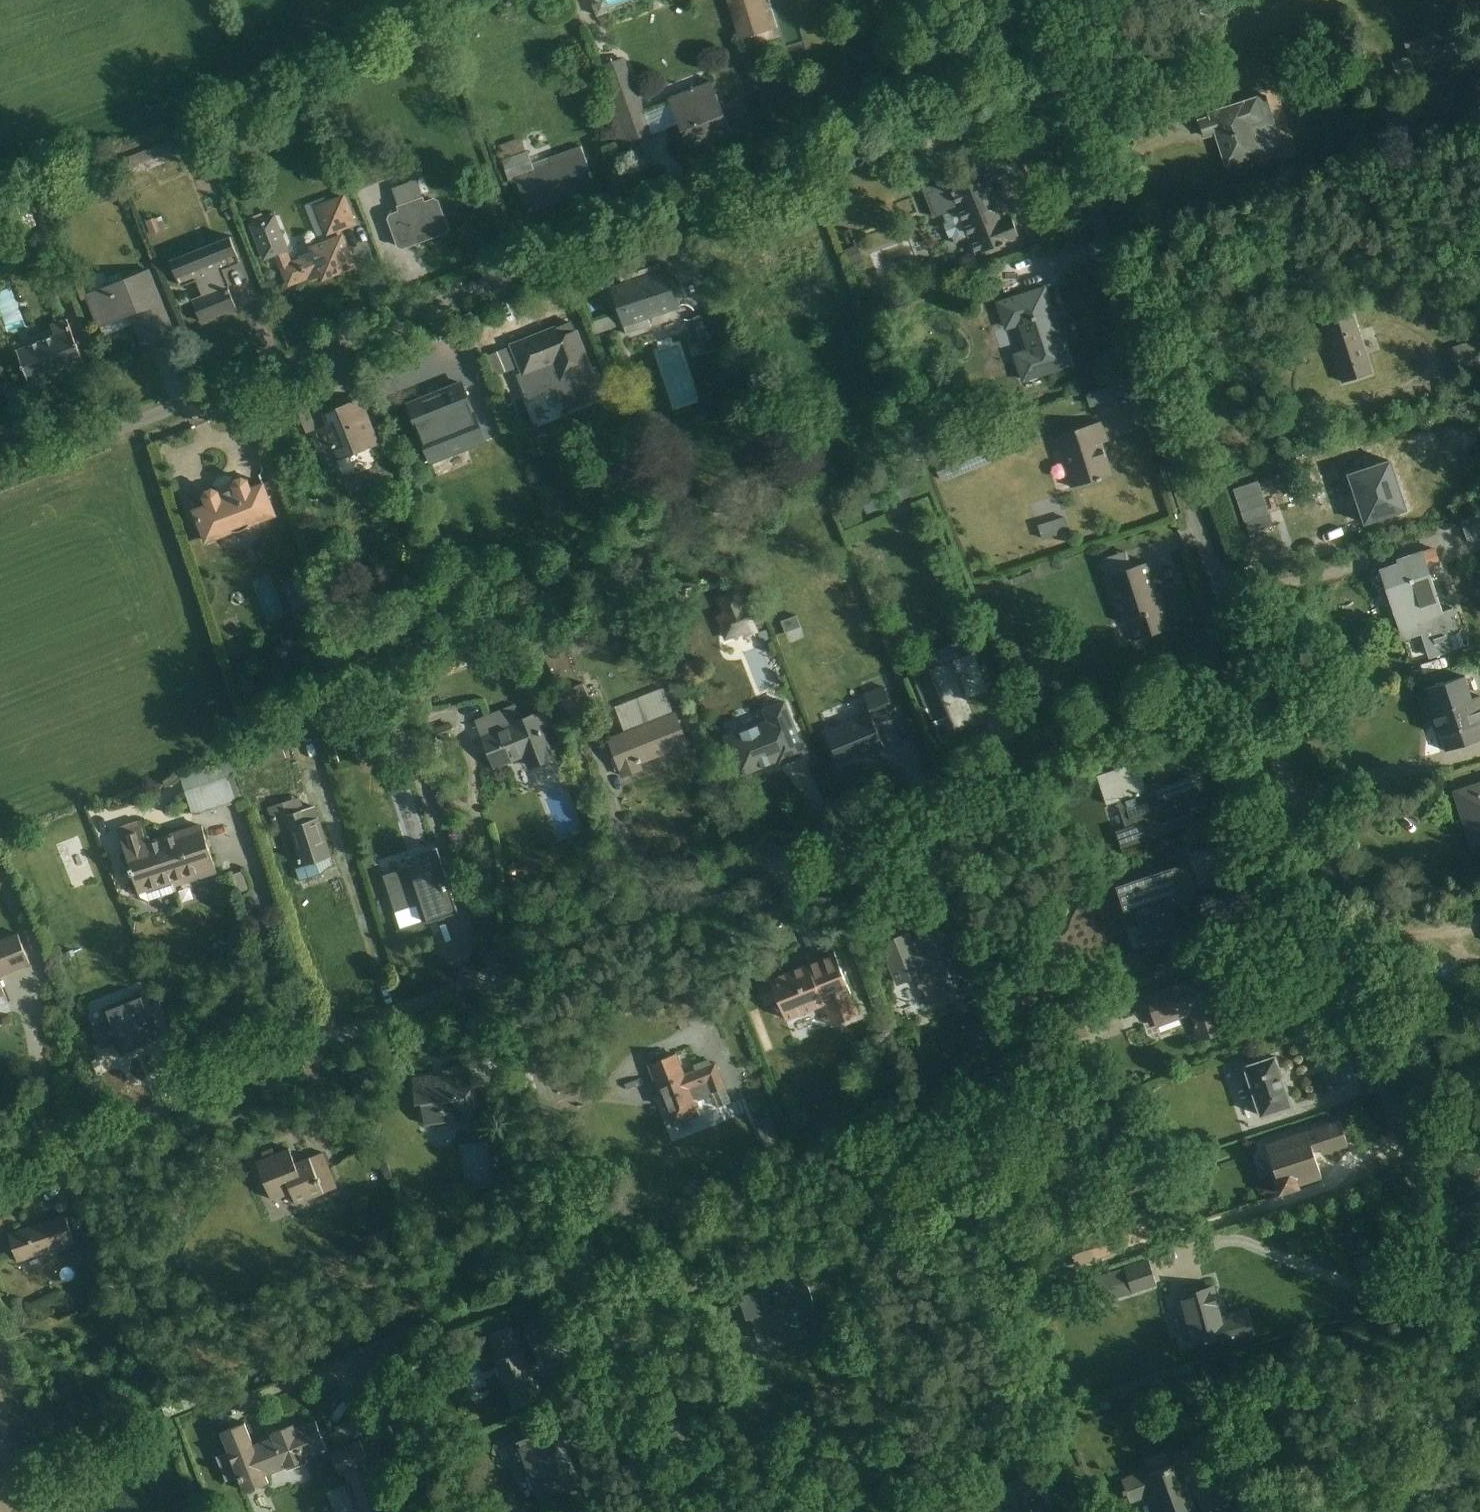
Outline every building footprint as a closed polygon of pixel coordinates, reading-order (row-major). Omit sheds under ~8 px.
[(737,37),(768,31),(762,0),(728,0),(737,37)] [(1453,69),(1452,45),(1433,46),(1432,37),(1406,38),(1407,70),(1453,69)] [(695,152),(736,137),(716,80),(674,95),(695,152)] [(1211,111),(1231,170),(1263,159),(1251,124),(1269,118),(1261,95),(1211,111)] [(652,138),(679,128),(669,101),(642,110),(652,138)] [(1375,148),(1407,150),(1408,122),(1377,120),(1375,148)] [(169,139),(131,150),(135,163),(173,151),(169,139)] [(526,215),(598,191),(582,144),(510,168),(526,215)] [(984,260),(1027,245),(1002,175),(959,190),(984,260)] [(356,265),(344,234),(365,226),(351,188),(308,204),(321,238),(297,246),(283,207),(258,216),(286,290),(356,265)] [(406,251),(456,233),(441,192),(391,210),(406,251)] [(246,263),(236,235),(172,258),(184,289),(191,286),(204,322),(242,308),(228,270),(246,263)] [(102,327),(163,304),(150,271),(89,294),(102,327)] [(631,328),(684,312),(672,272),(618,289),(631,328)] [(1027,385),(1081,366),(1052,282),(998,301),(1027,385)] [(23,327),(13,287),(0,290),(0,323),(2,333),(23,327)] [(1338,380),(1370,370),(1350,311),(1318,322),(1338,380)] [(592,318),(596,332),(613,328),(610,314),(592,318)] [(567,381),(597,368),(575,318),(513,346),(525,375),(558,361),(567,381)] [(35,386),(91,366),(78,327),(21,346),(35,386)] [(507,346),(489,352),(496,373),(513,367),(507,346)] [(1090,406),(1125,394),(1121,381),(1086,393),(1090,406)] [(432,451),(486,429),(470,390),(417,412),(432,451)] [(344,460),(382,446),(365,398),(327,412),(344,460)] [(1071,491),(1123,475),(1107,423),(1056,438),(1071,491)] [(1400,510),(1447,494),(1441,477),(1421,484),(1405,437),(1350,455),(1368,509),(1397,499),(1400,510)] [(213,544),(284,516),(267,474),(196,501),(213,544)] [(1231,487),(1243,533),(1270,526),(1258,480),(1231,487)] [(1037,524),(1044,544),(1067,536),(1060,516),(1037,524)] [(1461,528),(1469,545),(1479,539),(1479,518),(1461,528)] [(1427,656),(1449,649),(1444,633),(1457,628),(1449,606),(1437,610),(1417,549),(1371,564),(1396,640),(1419,633),(1427,656)] [(1122,639),(1168,622),(1143,554),(1097,571),(1122,639)] [(755,695),(775,688),(740,591),(710,601),(730,656),(740,653),(755,695)] [(793,615),(778,621),(788,645),(803,639),(793,615)] [(910,672),(934,734),(971,720),(962,697),(982,689),(966,650),(910,672)] [(1479,736),(1479,720),(1463,669),(1419,683),(1440,749),(1479,736)] [(894,715),(883,686),(853,697),(860,714),(818,730),(831,765),(882,746),(873,723),(894,715)] [(732,778),(805,752),(784,691),(749,703),(756,723),(717,737),(732,778)] [(613,778),(694,747),(680,709),(599,740),(613,778)] [(520,773),(552,762),(537,714),(482,732),(494,768),(516,761),(520,773)] [(354,745),(356,759),(367,757),(365,743),(354,745)] [(311,749),(295,755),(304,777),(320,771),(311,749)] [(1116,849),(1197,820),(1187,792),(1194,789),(1187,770),(1143,786),(1133,759),(1089,775),(1116,849)] [(1479,841),(1479,779),(1452,789),(1470,844),(1479,841)] [(304,863),(334,853),(315,791),(269,806),(278,834),(293,829),(304,863)] [(145,892),(222,866),(202,807),(125,833),(145,892)] [(431,924),(466,912),(444,847),(410,859),(412,867),(385,876),(397,913),(425,904),(431,924)] [(1190,893),(1178,857),(1111,881),(1120,908),(1127,905),(1142,946),(1180,932),(1169,901),(1190,893)] [(935,1003),(975,985),(947,923),(907,941),(902,928),(871,942),(890,985),(921,971),(935,1003)] [(23,930),(0,939),(0,997),(12,993),(4,973),(35,961),(23,930)] [(829,1028),(858,1018),(836,953),(771,975),(786,1020),(822,1008),(829,1028)] [(1193,1040),(1219,1031),(1199,972),(1138,993),(1150,1028),(1185,1016),(1193,1040)] [(756,984),(762,1006),(777,1002),(771,980),(756,984)] [(141,991),(104,1006),(108,1017),(89,1025),(97,1043),(109,1038),(115,1054),(159,1036),(141,991)] [(650,1060),(674,1124),(703,1113),(693,1086),(713,1079),(717,1090),(729,1085),(724,1070),(719,1057),(690,1068),(682,1048),(650,1060)] [(1253,1115),(1291,1103),(1275,1049),(1236,1062),(1253,1115)] [(423,1119),(482,1118),(481,1072),(422,1073),(423,1119)] [(1342,1142),(1335,1118),(1251,1144),(1266,1195),(1319,1179),(1311,1152),(1342,1142)] [(299,1200),(326,1188),(307,1143),(259,1163),(274,1198),(295,1190),(299,1200)] [(23,1262),(80,1244),(70,1212),(13,1231),(23,1262)] [(758,1336),(825,1314),(811,1270),(743,1293),(758,1336)] [(1114,1297),(1155,1289),(1152,1273),(1111,1281),(1114,1297)] [(1217,1348),(1249,1338),(1242,1313),(1218,1320),(1206,1280),(1169,1290),(1185,1342),(1213,1334),(1217,1348)] [(505,1327),(487,1334),(495,1354),(513,1346),(505,1327)] [(516,1405),(548,1394),(531,1345),(498,1357),(516,1405)] [(223,1429),(249,1492),(277,1481),(274,1473),(336,1448),(321,1411),(260,1436),(252,1417),(223,1429)] [(548,1495),(589,1481),(570,1426),(528,1440),(548,1495)] [(359,1511),(377,1511),(385,1509),(369,1457),(367,1458),(363,1447),(333,1456),(337,1472),(346,1469),(359,1511)] [(1063,1511),(1044,1465),(971,1495),(978,1511),(1063,1511)] [(1178,1465),(1116,1490),(1125,1511),(1196,1511),(1178,1465)]
